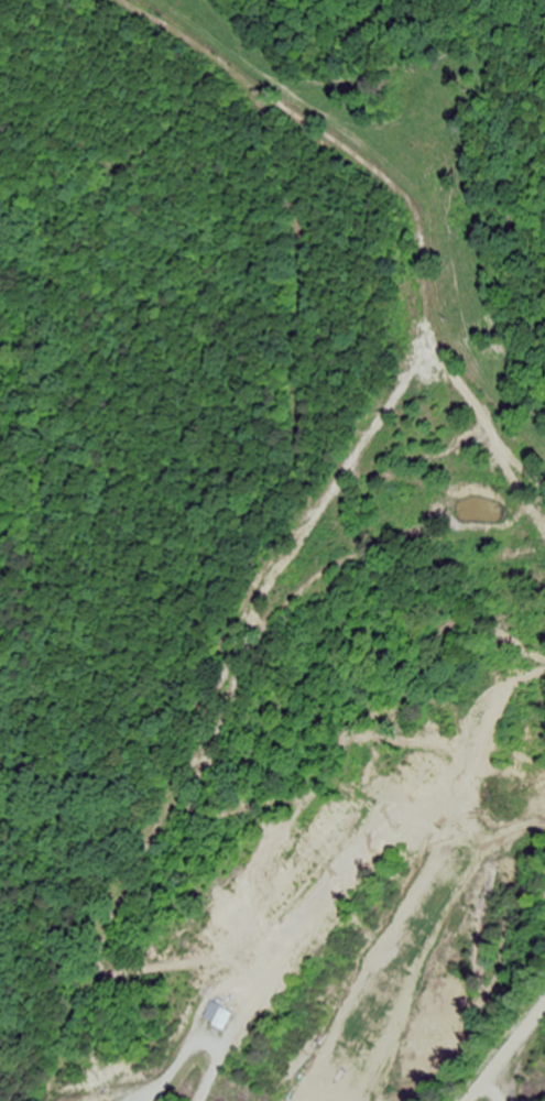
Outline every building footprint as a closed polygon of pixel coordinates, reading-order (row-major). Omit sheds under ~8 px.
[(216,1028),(227,1033),(235,1016),(224,1011),(216,1028)]
